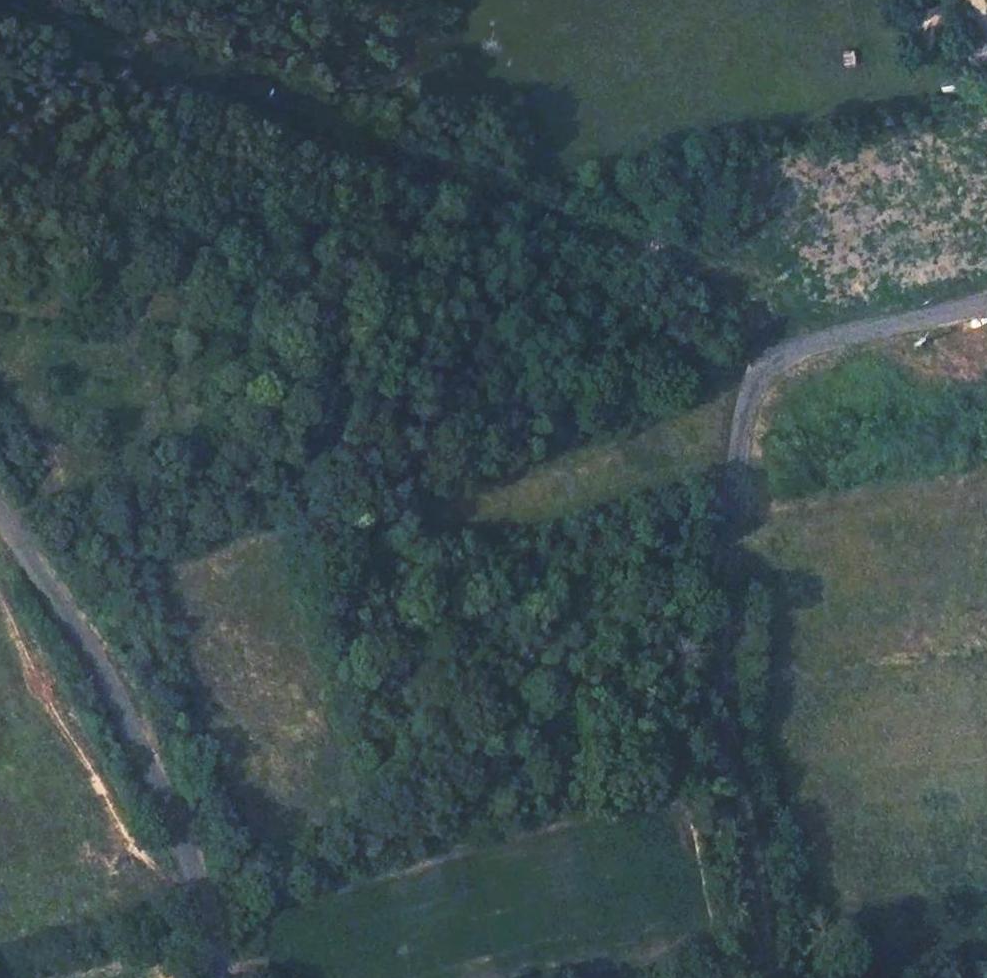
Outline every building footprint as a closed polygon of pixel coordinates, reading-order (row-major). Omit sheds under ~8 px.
[(981,47),(978,38),(960,42),(963,50),(957,51),(954,54),(953,58),(955,62),(957,66),(963,69),(984,63),(981,47)]
